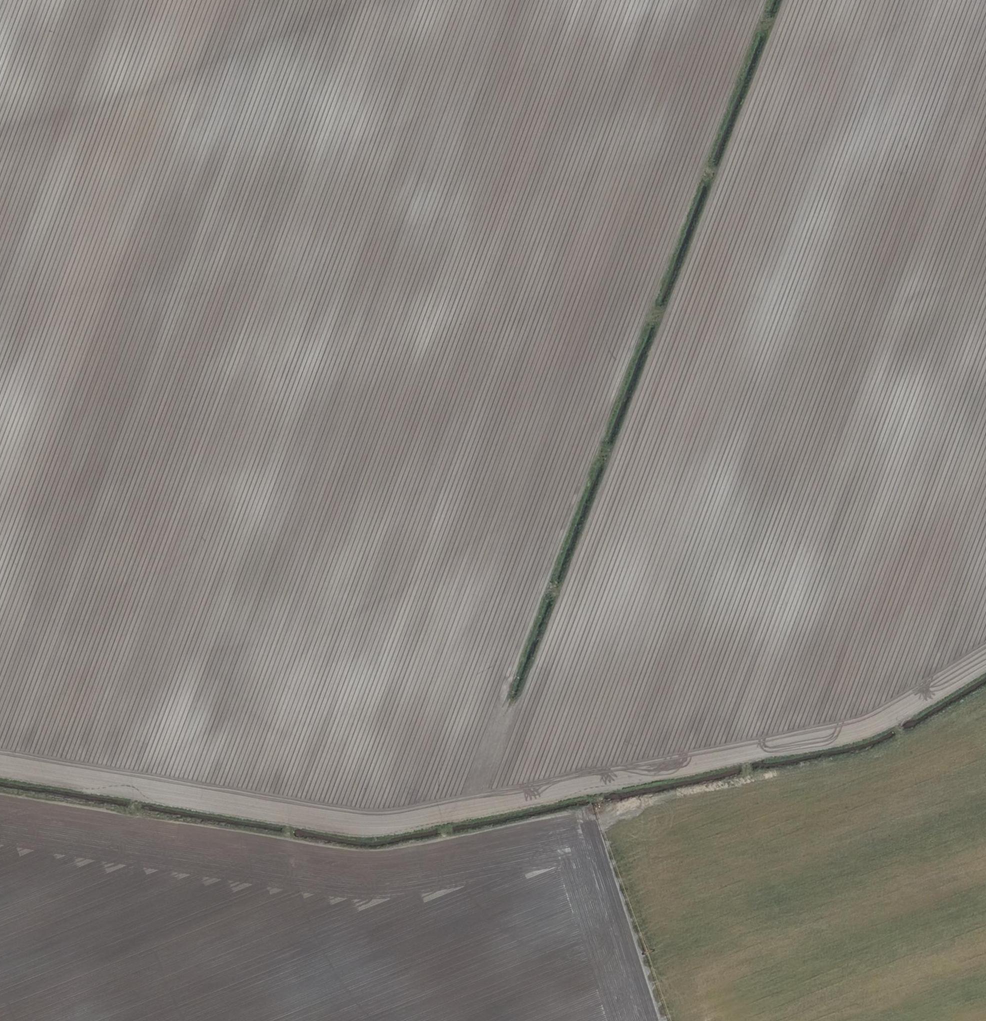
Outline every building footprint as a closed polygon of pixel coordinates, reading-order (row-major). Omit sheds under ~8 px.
[(601,803),(592,804),(593,813),(602,811),(601,803)]
